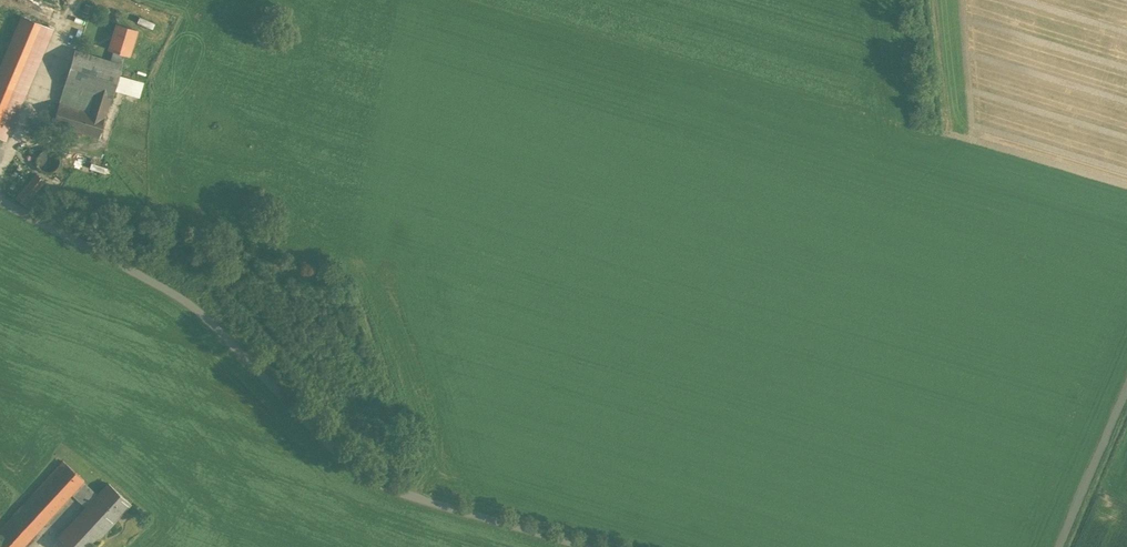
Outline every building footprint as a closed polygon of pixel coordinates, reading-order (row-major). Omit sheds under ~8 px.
[(0,67),(0,83),(18,91),(46,26),(22,16),(0,67)] [(136,29),(117,23),(109,49),(114,50),(111,62),(120,65),(124,53),(129,55),(136,29)] [(111,62),(75,51),(66,81),(111,95),(112,95),(121,66),(120,65),(111,62)] [(111,95),(66,81),(53,123),(98,137),(111,95)] [(0,83),(0,134),(18,91),(0,83)] [(58,165),(58,160),(57,156),(55,152),(51,150),(47,149),(42,150),(39,153),(36,157),(36,161),(37,165),(39,169),(43,171),(47,172),(52,171),(55,168),(58,165)] [(110,172),(112,165),(95,161),(93,168),(110,172)] [(36,174),(16,197),(25,204),(44,181),(36,174)] [(0,535),(0,538),(10,546),(22,546),(74,490),(82,481),(84,479),(66,463),(0,535)] [(97,495),(82,481),(74,490),(89,504),(97,495)] [(59,537),(70,546),(91,546),(131,504),(108,483),(97,495),(89,504),(59,537)]
